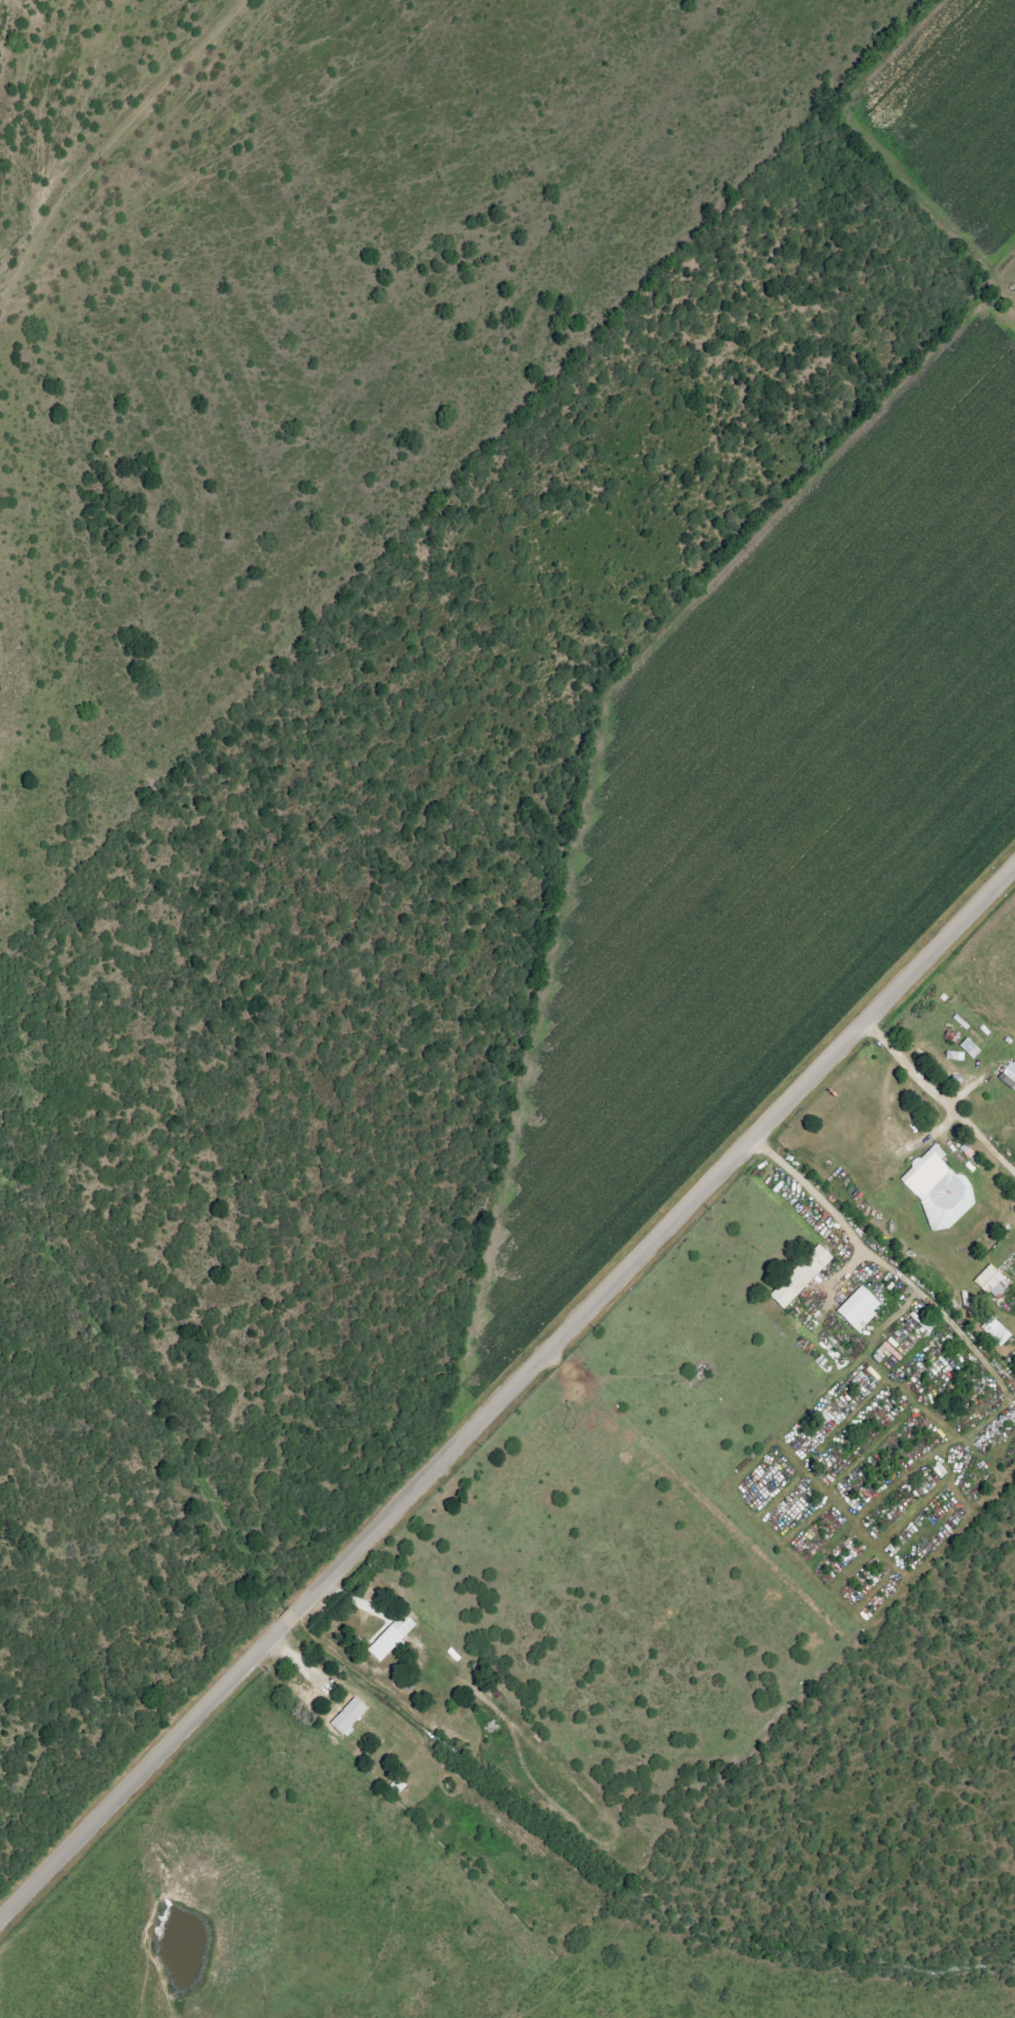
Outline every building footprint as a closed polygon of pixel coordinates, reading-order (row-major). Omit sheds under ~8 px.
[(981,1051),(967,1038),(959,1046),(973,1059),(981,1051)] [(1010,1060),(996,1075),(1011,1088),(1014,1083),(1014,1065),(1010,1060)] [(976,1203),(971,1183),(962,1174),(956,1176),(944,1164),(941,1150),(935,1144),(898,1178),(921,1203),(929,1233),(950,1227),(976,1203)] [(767,1296),(782,1311),(833,1258),(818,1244),(767,1296)] [(1007,1287),(1001,1281),(1004,1278),(989,1264),(973,1280),(994,1300),(1007,1287)] [(882,1307),(860,1285),(835,1312),(857,1333),(882,1307)] [(1001,1346),(1011,1335),(991,1316),(980,1327),(1001,1346)] [(365,1649),(378,1663),(415,1628),(402,1613),(365,1649)] [(341,1736),(367,1708),(354,1696),(329,1724),(341,1736)]
